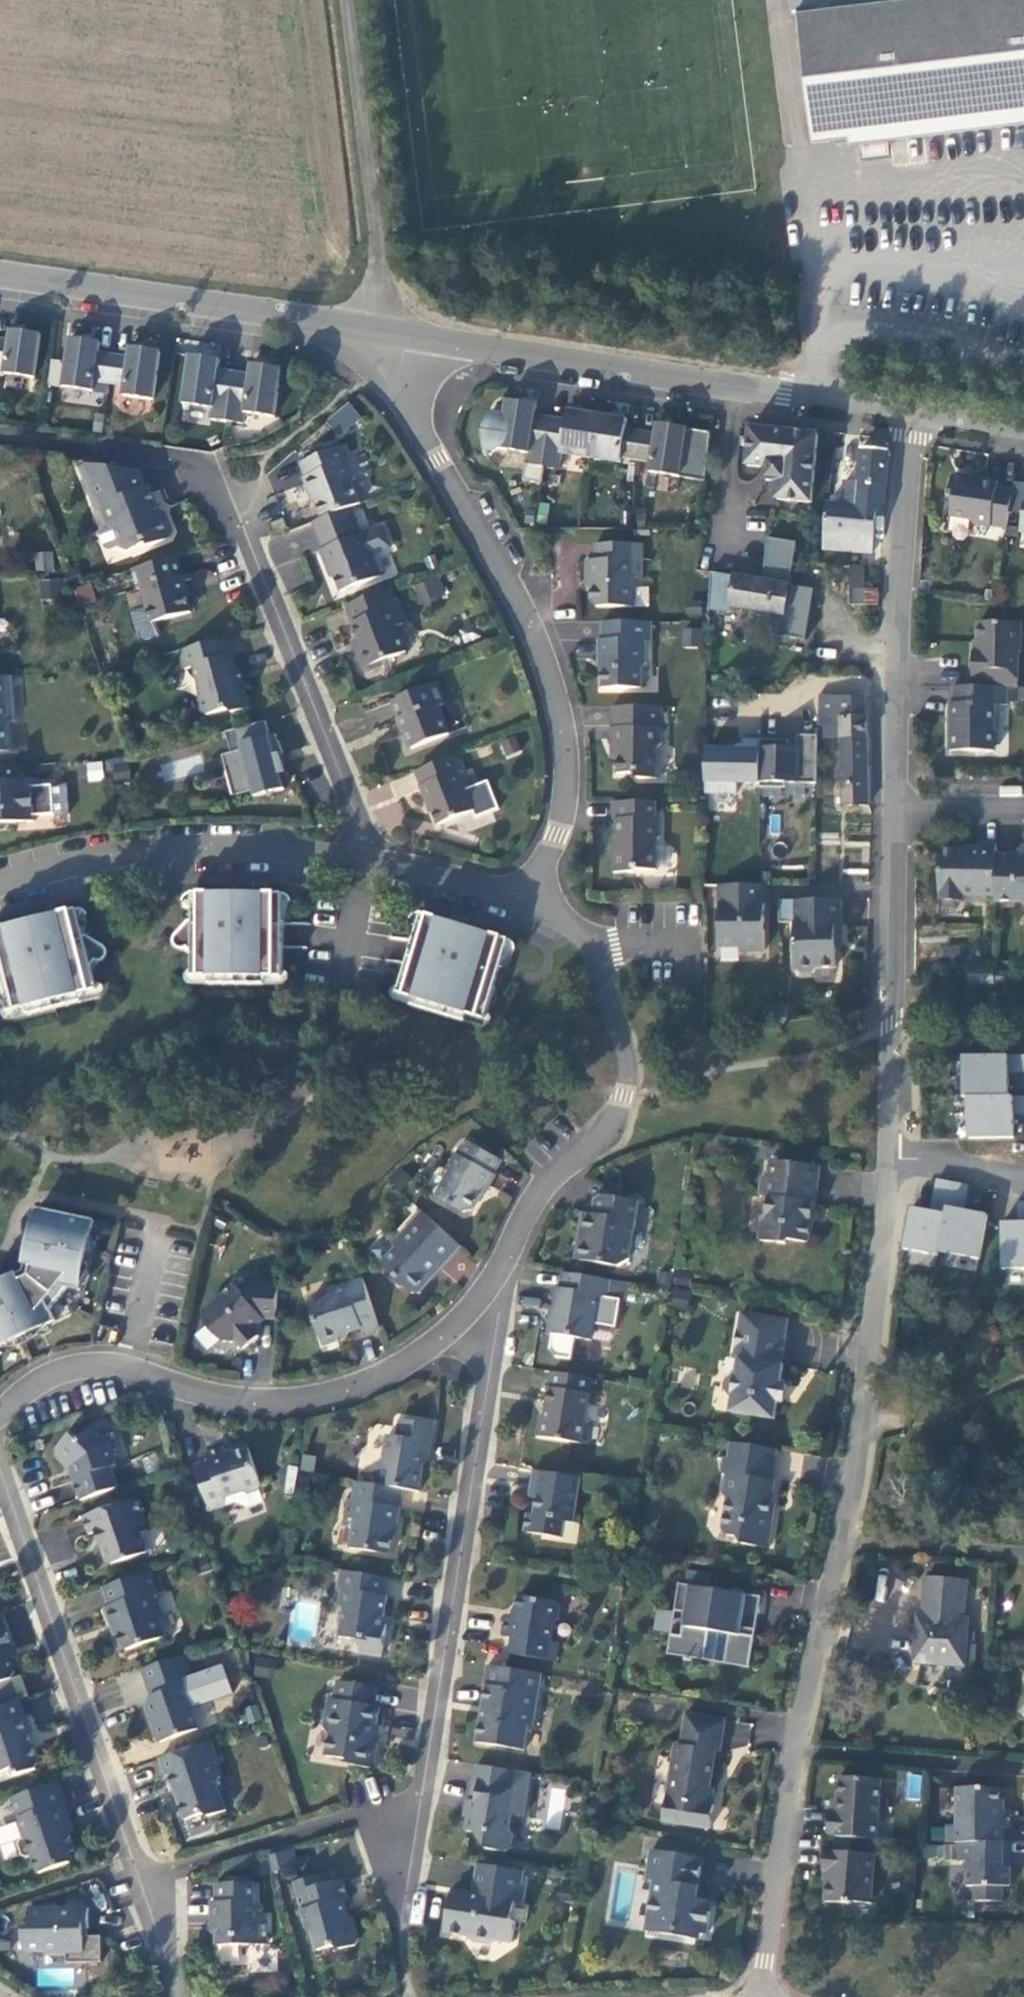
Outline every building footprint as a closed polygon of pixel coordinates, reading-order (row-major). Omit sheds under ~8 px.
[(777,5),(786,3),(800,141),(1023,112),(1023,0),(777,0),(777,5)] [(0,341),(0,386),(20,389),(21,384),(25,354),(27,345),(0,341)] [(218,346),(184,344),(183,352),(217,354),(218,346)] [(87,353),(57,350),(56,360),(52,389),(51,399),(80,402),(82,393),(96,395),(100,365),(85,363),(87,353)] [(147,362),(117,358),(115,368),(100,365),(96,395),(111,397),(110,406),(140,411),(141,402),(145,372),(147,362)] [(206,370),(177,366),(175,376),(170,415),(199,419),(198,430),(214,432),(220,383),(205,380),(206,370)] [(268,378),(238,375),(237,385),(220,383),(214,432),(230,435),(232,424),(261,428),(266,389),(268,378)] [(339,437),(361,416),(347,401),(324,422),(339,437)] [(523,415),(493,411),(485,460),(515,464),(513,474),(530,477),(532,467),(538,427),(521,425),(523,415)] [(552,429),(538,427),(532,467),(530,477),(545,479),(547,464),(577,468),(584,424),(554,420),(552,429)] [(613,429),(584,424),(577,468),(606,473),(607,468),(623,470),(627,442),(612,439),(613,429)] [(642,444),(627,442),(623,470),(637,472),(635,483),(665,488),(673,438),(644,434),(642,444)] [(805,442),(737,436),(734,474),(754,476),(753,489),(765,490),(764,508),(800,511),(805,442)] [(331,456),(287,473),(292,487),(289,488),(296,505),(298,504),(309,530),(336,519),(347,514),(339,495),(342,491),(335,473),(337,472),(331,456)] [(876,460),(849,458),(845,491),(834,491),(832,511),(817,509),(811,556),(857,560),(864,519),(872,519),(876,460)] [(133,500),(126,482),(66,474),(84,520),(88,519),(95,537),(87,539),(86,543),(92,559),(97,560),(108,556),(109,559),(115,562),(134,554),(135,557),(157,549),(160,542),(155,529),(147,526),(137,498),(133,500)] [(980,492),(952,487),(948,507),(947,511),(952,512),(950,525),(970,529),(970,533),(973,534),(989,537),(989,535),(1007,538),(1010,523),(1015,498),(997,495),(998,491),(981,487),(980,492)] [(1015,494),(1015,498),(1010,523),(1023,525),(1023,495),(1015,494)] [(309,530),(299,534),(309,560),(306,561),(313,579),(317,577),(327,603),(368,588),(358,562),(354,564),(336,519),(309,530)] [(35,571),(53,571),(53,551),(34,551),(35,571)] [(629,555),(582,555),(581,571),(573,571),(573,591),(578,591),(578,613),(583,618),(619,618),(619,591),(623,588),(623,572),(628,572),(629,555)] [(163,569),(119,581),(124,600),(129,598),(138,633),(178,622),(163,569)] [(437,574),(412,586),(421,606),(446,595),(437,574)] [(59,580),(41,579),(40,595),(58,595),(59,580)] [(90,582),(74,587),(80,604),(95,599),(90,582)] [(802,601),(777,598),(778,594),(758,591),(759,586),(751,585),(750,591),(720,587),(719,595),(712,594),(711,607),(718,608),(717,617),(798,628),(802,601)] [(866,598),(853,597),(852,613),(865,614),(866,598)] [(376,600),(333,617),(350,659),(342,662),(349,680),(356,682),(371,677),(373,670),(392,663),(382,638),(390,635),(376,600)] [(1022,623),(980,623),(979,649),(973,649),(973,686),(1008,686),(1019,686),(1019,655),(1022,652),(1022,623)] [(682,627),(681,644),(701,645),(701,628),(682,627)] [(638,633),(588,633),(588,650),(585,650),(584,670),(588,670),(587,674),(587,699),(628,699),(628,679),(632,674),(632,652),(638,652),(638,633)] [(213,649),(167,662),(171,678),(180,676),(189,706),(185,710),(189,722),(194,725),(214,720),(219,723),(237,718),(231,698),(226,695),(213,649)] [(949,730),(949,750),(993,750),(1000,744),(1000,730),(994,726),(994,705),(1008,705),(1008,686),(973,686),(953,686),(953,702),(950,702),(949,720),(953,720),(953,730),(949,730)] [(421,694),(379,711),(398,760),(435,746),(424,718),(429,716),(421,694)] [(866,696),(822,696),(822,737),(845,737),(845,804),(870,804),(870,715),(866,715),(866,696)] [(648,718),(599,718),(599,755),(603,760),(603,785),(620,785),(624,790),(644,790),(644,785),(644,760),(648,755),(648,718)] [(253,732),(212,743),(218,764),(229,761),(241,807),(254,805),(257,808),(260,802),(271,799),(268,784),(272,783),(267,764),(270,764),(263,743),(257,745),(253,732)] [(762,747),(761,784),(761,788),(787,789),(787,784),(817,785),(819,735),(799,734),(798,749),(791,748),(791,739),(763,738),(762,747)] [(705,782),(761,784),(762,747),(706,745),(705,782)] [(165,781),(204,770),(199,754),(160,765),(165,781)] [(111,780),(128,779),(127,758),(109,759),(111,780)] [(103,761),(87,761),(87,780),(103,780),(103,761)] [(442,768),(403,783),(414,815),(416,815),(425,836),(460,823),(445,784),(448,782),(442,768)] [(0,777),(0,833),(21,832),(20,826),(41,825),(39,796),(19,797),(19,791),(7,791),(6,777),(0,777)] [(643,814),(600,813),(600,831),(603,831),(603,861),(599,861),(599,880),(599,884),(620,884),(623,881),(643,881),(643,862),(643,851),(646,848),(646,830),(643,830),(643,814)] [(979,860),(941,859),(939,910),(964,911),(964,904),(995,905),(997,863),(997,854),(979,854),(979,860)] [(997,863),(995,905),(996,913),(1021,913),(1023,915),(1023,864),(997,863)] [(761,886),(716,886),(717,948),(737,948),(737,952),(762,952),(762,931),(758,931),(758,924),(761,924),(761,886)] [(189,893),(190,921),(187,920),(171,937),(171,943),(175,948),(180,948),(189,957),(189,977),(207,977),(207,985),(262,985),(262,976),(280,976),(279,892),(189,893)] [(839,942),(839,899),(777,901),(777,924),(792,924),(792,968),(797,974),(811,974),(816,969),(833,968),(833,942),(839,942)] [(88,972),(94,961),(99,959),(101,956),(101,951),(99,947),(78,935),(71,910),(0,928),(0,991),(5,1012),(21,1008),(24,1017),(77,1003),(75,995),(92,991),(88,972)] [(508,941),(420,914),(396,993),(413,998),(410,1007),(464,1023),(466,1015),(484,1020),(508,941)] [(995,975),(969,975),(969,994),(994,994),(995,975)] [(1008,1070),(1023,1071),(1023,1054),(1008,1053),(1008,1070)] [(1008,1057),(962,1057),(962,1098),(967,1098),(1008,1098),(1008,1057)] [(1013,1095),(1013,1116),(1023,1117),(1023,1095),(1013,1095)] [(967,1098),(967,1139),(1013,1139),(1013,1098),(1008,1098),(967,1098)] [(491,1176),(499,1163),(466,1144),(460,1145),(454,1155),(453,1154),(445,1169),(446,1176),(433,1198),(460,1214),(468,1212),(475,1199),(483,1197),(494,1177),(491,1176)] [(807,1178),(758,1172),(756,1189),(748,1188),(746,1207),(756,1208),(754,1228),(749,1231),(747,1252),(773,1255),(773,1251),(796,1254),(799,1231),(796,1231),(798,1214),(802,1215),(807,1178)] [(617,1270),(626,1212),(588,1206),(583,1210),(580,1226),(570,1225),(567,1245),(574,1246),(573,1254),(570,1254),(566,1272),(606,1278),(617,1270)] [(979,1262),(988,1217),(948,1209),(946,1218),(939,1254),(979,1262)] [(32,1211),(18,1274),(0,1283),(0,1348),(71,1312),(89,1223),(32,1211)] [(939,1254),(946,1218),(911,1211),(903,1252),(938,1258),(939,1254)] [(438,1271),(459,1249),(419,1212),(391,1242),(392,1250),(381,1261),(381,1269),(409,1295),(417,1295),(425,1286),(425,1278),(434,1267),(438,1271)] [(1002,1225),(1002,1273),(1023,1273),(1023,1224),(1002,1225)] [(359,1335),(376,1329),(358,1280),(325,1292),(327,1298),(305,1306),(320,1348),(335,1342),(337,1336),(357,1329),(359,1335)] [(247,1329),(257,1321),(272,1322),(275,1285),(254,1284),(239,1297),(231,1287),(201,1313),(201,1321),(220,1345),(230,1345),(233,1342),(241,1352),(256,1339),(247,1329)] [(596,1292),(550,1284),(547,1301),(544,1301),(537,1345),(540,1345),(537,1362),(542,1369),(558,1371),(561,1349),(578,1352),(586,1307),(593,1308),(596,1292)] [(775,1331),(728,1324),(721,1369),(725,1369),(723,1385),(720,1385),(714,1390),(712,1400),(717,1406),(720,1406),(717,1423),(762,1431),(771,1377),(768,1376),(775,1331)] [(579,1389),(538,1383),(532,1428),(526,1433),(524,1448),(569,1455),(579,1389)] [(422,1436),(387,1431),(384,1448),(374,1446),(371,1468),(366,1472),(362,1496),(391,1500),(406,1502),(412,1463),(417,1464),(422,1436)] [(103,1477),(96,1454),(79,1438),(69,1448),(58,1445),(45,1459),(44,1467),(54,1477),(61,1476),(65,1489),(60,1490),(68,1511),(106,1498),(99,1478),(103,1477)] [(759,1491),(764,1461),(718,1454),(715,1468),(711,1468),(708,1484),(714,1485),(710,1505),(715,1510),(710,1541),(714,1547),(725,1549),(729,1555),(755,1560),(761,1523),(758,1522),(763,1492),(759,1491)] [(196,1472),(181,1477),(197,1522),(222,1514),(235,1519),(250,1514),(246,1501),(250,1499),(249,1496),(236,1460),(214,1467),(211,1458),(193,1465),(196,1472)] [(568,1488),(521,1481),(518,1498),(526,1499),(522,1525),(514,1524),(511,1543),(549,1549),(551,1532),(561,1533),(568,1488)] [(362,1496),(343,1493),(340,1511),(335,1510),(332,1529),(341,1531),(337,1560),(377,1566),(382,1537),(385,1538),(391,1500),(362,1496)] [(124,1509),(69,1527),(75,1545),(87,1541),(90,1550),(87,1556),(93,1573),(99,1576),(135,1564),(128,1545),(135,1542),(124,1509)] [(375,1589),(328,1581),(325,1601),(329,1601),(326,1616),(331,1621),(326,1648),(345,1651),(349,1657),(347,1664),(369,1668),(374,1636),(370,1635),(375,1607),(372,1607),(375,1589)] [(143,1603),(136,1583),(90,1600),(96,1617),(92,1619),(98,1637),(101,1636),(109,1659),(113,1662),(153,1648),(138,1605),(143,1603)] [(917,1643),(915,1672),(941,1673),(941,1677),(964,1678),(967,1631),(962,1630),(965,1590),(924,1587),(921,1627),(916,1626),(915,1643),(917,1643)] [(727,1645),(734,1605),(666,1594),(662,1622),(672,1623),(668,1647),(657,1645),(654,1665),(670,1668),(670,1671),(679,1673),(680,1669),(692,1671),(696,1642),(716,1645),(711,1674),(736,1678),(741,1647),(727,1645)] [(544,1612),(506,1607),(502,1629),(493,1628),(491,1647),(499,1648),(496,1666),(542,1672),(545,1653),(538,1652),(541,1633),(546,1630),(548,1617),(544,1612)] [(270,1678),(273,1663),(256,1660),(253,1674),(270,1678)] [(168,1667),(129,1680),(139,1708),(134,1715),(147,1754),(186,1741),(177,1715),(179,1709),(175,1697),(177,1696),(168,1667)] [(528,1685),(473,1676),(470,1697),(472,1697),(462,1754),(511,1762),(515,1739),(519,1740),(528,1685)] [(364,1698),(324,1692),(321,1710),(315,1709),(310,1738),(315,1745),(312,1767),(333,1771),(337,1776),(360,1780),(364,1756),(361,1751),(366,1718),(361,1718),(364,1698)] [(7,1712),(0,1714),(0,1781),(1,1780),(3,1787),(23,1781),(26,1775),(16,1747),(21,1745),(15,1727),(12,1728),(7,1712)] [(712,1730),(673,1724),(668,1756),(662,1755),(650,1832),(697,1839),(701,1815),(696,1815),(703,1763),(707,1764),(712,1730)] [(196,1829),(213,1823),(203,1794),(207,1789),(201,1771),(204,1770),(198,1752),(146,1770),(152,1788),(156,1786),(161,1801),(163,1800),(165,1808),(164,1809),(172,1832),(190,1826),(196,1829)] [(517,1785),(462,1776),(456,1820),(459,1824),(454,1827),(452,1842),(469,1844),(467,1854),(472,1860),(493,1863),(498,1859),(500,1845),(495,1840),(498,1826),(510,1827),(517,1785)] [(881,1789),(840,1787),(837,1822),(828,1822),(826,1847),(877,1850),(881,1789)] [(44,1794),(0,1809),(0,1810),(13,1849),(8,1851),(5,1856),(9,1868),(15,1870),(21,1868),(26,1885),(58,1874),(55,1865),(62,1862),(49,1824),(54,1822),(44,1794)] [(999,1823),(999,1800),(987,1800),(987,1799),(956,1799),(956,1837),(946,1836),(946,1854),(959,1854),(1002,1854),(1002,1841),(1009,1841),(1009,1823),(999,1823)] [(1002,1878),(1002,1854),(959,1854),(959,1873),(966,1872),(965,1897),(974,1897),(974,1912),(1000,1913),(1001,1898),(1009,1898),(1010,1877),(1002,1878)] [(685,1899),(690,1868),(638,1861),(633,1890),(640,1891),(633,1942),(677,1949),(678,1944),(694,1946),(699,1912),(684,1909),(680,1904),(681,1898),(685,1899)] [(875,1866),(824,1861),(822,1882),(827,1882),(824,1913),(851,1915),(851,1912),(870,1914),(875,1866)] [(511,1882),(464,1875),(459,1904),(453,1909),(437,1906),(431,1943),(455,1947),(458,1952),(480,1956),(485,1952),(499,1954),(503,1933),(499,1932),(502,1913),(506,1914),(511,1882)] [(313,1884),(281,1893),(295,1942),(300,1946),(305,1962),(321,1957),(327,1961),(342,1957),(346,1950),(339,1929),(334,1927),(330,1912),(335,1911),(329,1890),(315,1894),(313,1884)] [(242,1894),(203,1895),(204,1912),(198,1912),(199,1941),(204,1941),(204,1957),(254,1956),(253,1929),(242,1929),(242,1894)] [(32,1966),(70,1966),(70,1940),(76,1940),(76,1919),(16,1919),(16,1939),(10,1939),(10,1958),(15,1962),(30,1962),(32,1966)]
